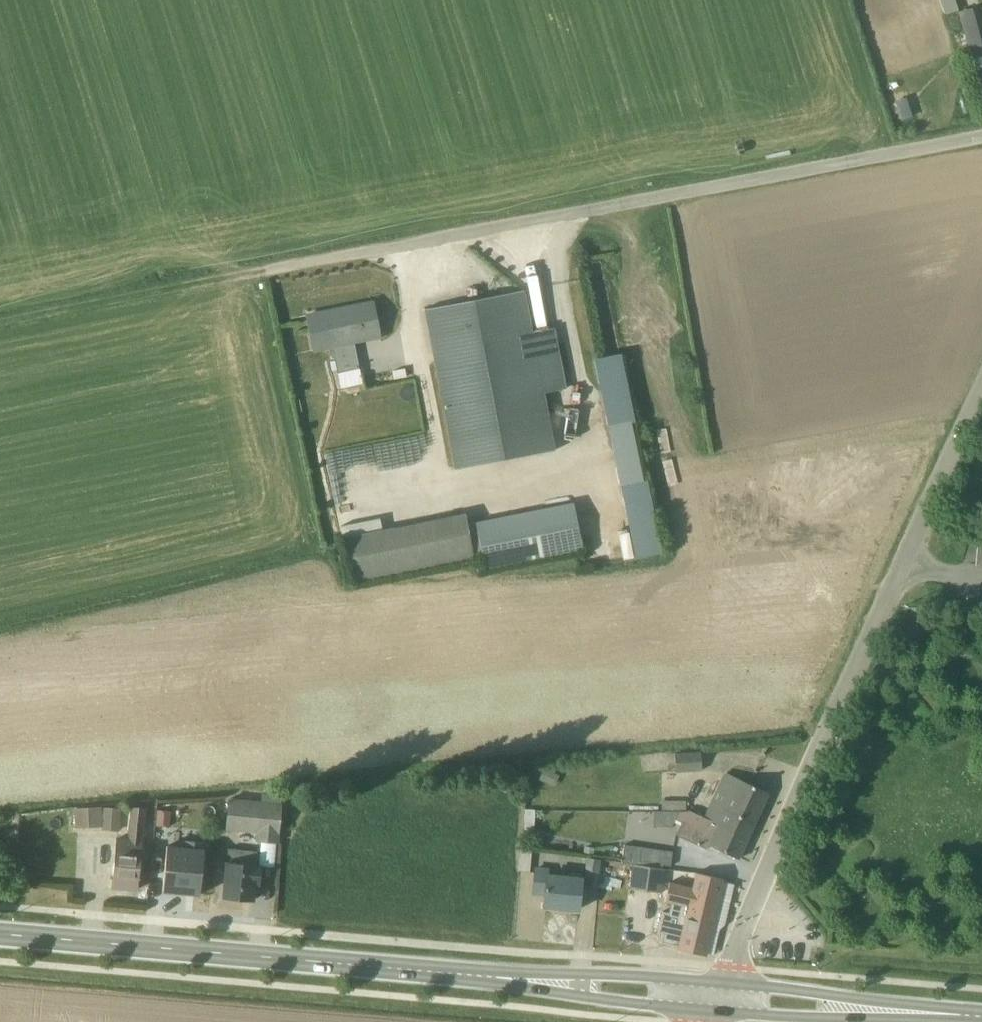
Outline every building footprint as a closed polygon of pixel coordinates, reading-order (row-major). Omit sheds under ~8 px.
[(952,0),(939,0),(944,15),(956,11),(952,0)] [(968,51),(981,47),(971,8),(958,12),(968,51)] [(454,469),(553,450),(542,394),(563,389),(552,329),(530,332),(522,291),(423,309),(454,469)] [(335,370),(340,389),(361,384),(353,345),(378,339),(371,303),(305,317),(312,352),(331,349),(333,361),(328,363),(330,371),(335,370)] [(633,420),(619,354),(592,360),(618,487),(641,482),(629,421),(633,420)] [(646,482),(645,481),(641,482),(618,487),(634,559),(659,554),(660,553),(646,482)] [(484,571),(581,551),(572,503),(466,523),(463,513),(345,538),(354,583),(473,559),(472,557),(480,555),(484,571)] [(699,753),(673,754),(674,773),(700,771),(699,753)] [(558,776),(544,770),(539,781),(553,787),(558,776)] [(702,817),(748,840),(768,795),(722,774),(702,817)] [(260,803),(228,800),(225,831),(254,833),(253,842),(277,844),(280,805),(279,805),(281,796),(261,794),(260,803)] [(684,810),(684,802),(661,801),(661,810),(684,810)] [(73,809),(74,829),(101,828),(101,831),(118,832),(120,810),(102,808),(102,818),(100,818),(100,808),(73,809)] [(116,838),(110,888),(135,890),(144,809),(129,808),(127,839),(116,838)] [(533,810),(522,810),(522,831),(533,831),(533,810)] [(652,812),(652,828),(671,828),(673,820),(674,820),(680,823),(675,836),(704,849),(706,846),(738,860),(748,840),(686,811),(685,813),(652,812)] [(198,896),(203,844),(183,842),(182,847),(166,846),(161,892),(198,896)] [(622,846),(620,862),(657,867),(657,865),(669,866),(671,852),(622,846)] [(254,864),(256,852),(226,850),(222,898),(252,901),(253,885),(257,885),(259,865),(254,864)] [(530,852),(519,851),(518,872),(528,873),(530,852)] [(599,860),(584,858),(581,884),(596,886),(599,860)] [(660,893),(664,869),(631,865),(628,889),(660,893)] [(534,868),(531,893),(543,894),(542,908),(561,910),(561,909),(577,910),(580,878),(546,874),(547,869),(534,868)] [(673,871),(667,871),(664,885),(674,887),(671,898),(673,899),(663,944),(677,948),(677,950),(703,956),(704,954),(712,955),(718,930),(722,926),(732,885),(673,871)]
